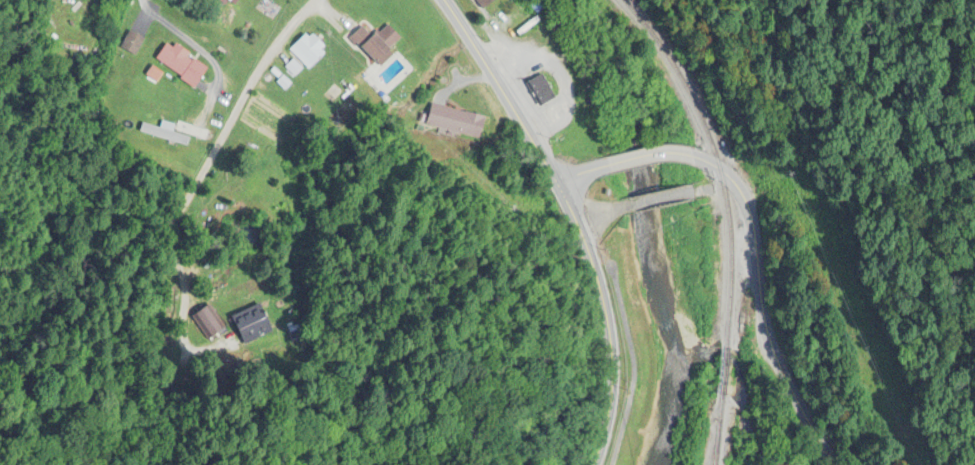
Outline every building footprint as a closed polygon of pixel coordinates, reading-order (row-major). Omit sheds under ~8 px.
[(500,0),(474,0),(482,12),(500,0)] [(402,38),(387,25),(375,38),(362,26),(349,39),(377,65),(402,38)] [(134,57),(144,40),(129,32),(119,48),(134,57)] [(289,52),(308,71),(328,51),(309,32),(289,52)] [(208,68),(168,42),(155,61),(195,88),(208,68)] [(162,74),(151,68),(146,77),(157,83),(162,74)] [(526,84),(540,108),(555,99),(541,76),(526,84)] [(480,139),(485,117),(430,105),(425,127),(480,139)] [(139,135),(186,146),(189,137),(173,133),(175,126),(161,123),(160,128),(142,124),(139,135)] [(224,331),(211,307),(196,315),(210,339),(224,331)] [(237,323),(245,341),(272,328),(263,311),(237,323)]
